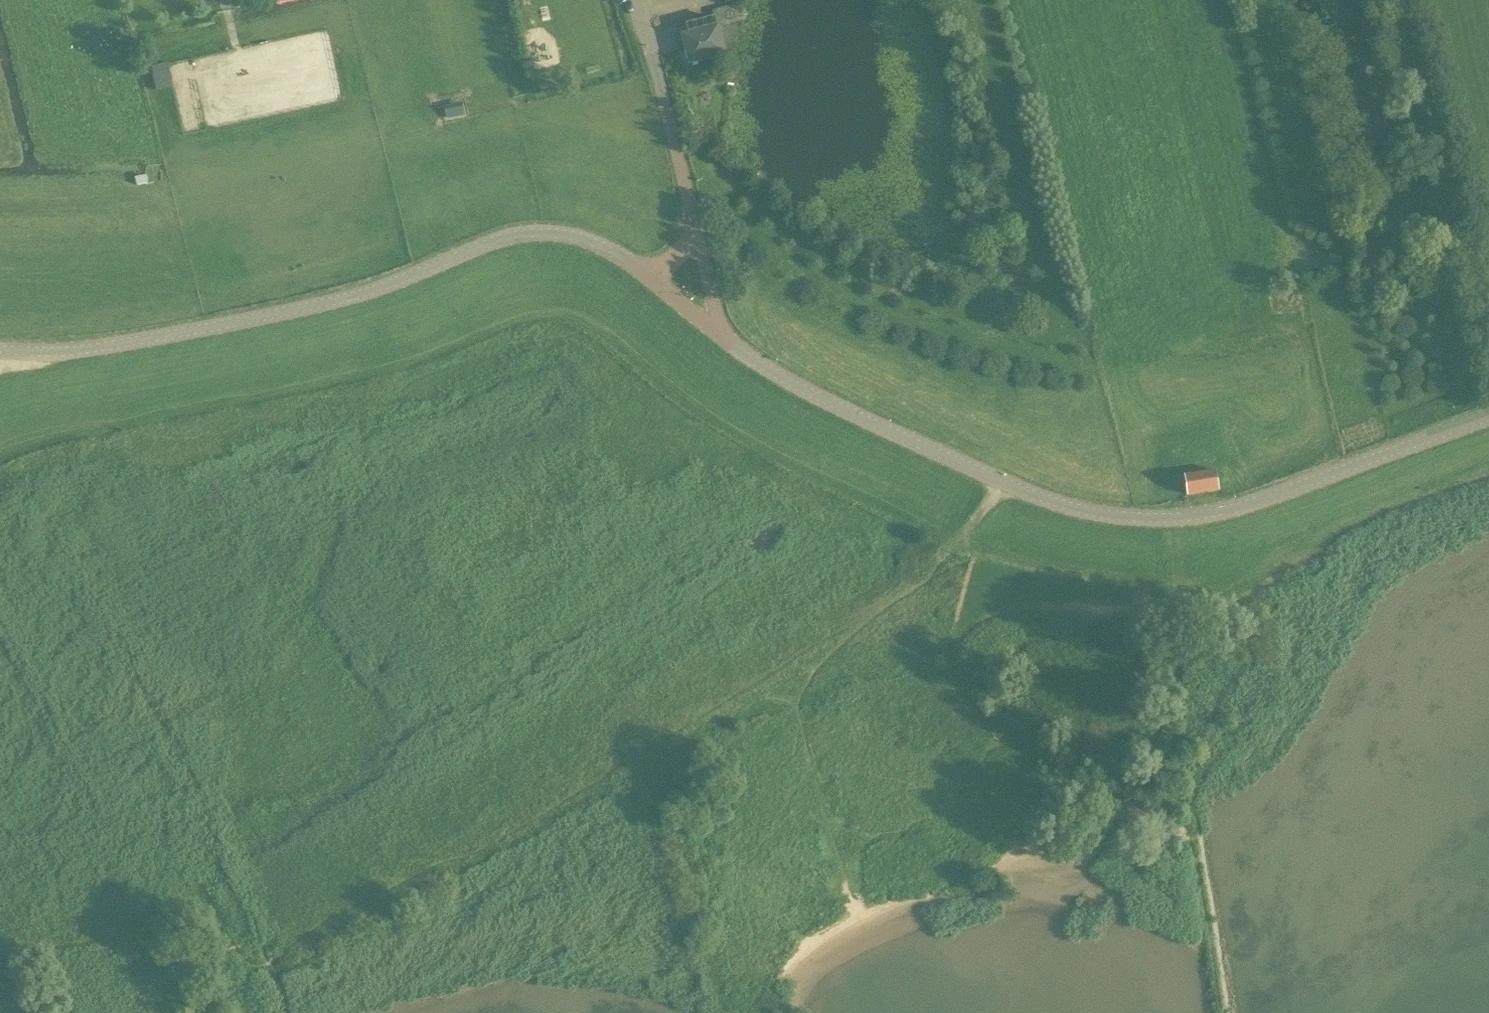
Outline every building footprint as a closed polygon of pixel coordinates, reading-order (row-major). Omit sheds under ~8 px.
[(729,7),(714,11),(716,17),(688,24),(693,43),(686,45),(691,63),(725,54),(717,24),(732,20),(729,7)] [(146,177),(135,179),(136,185),(147,183),(146,177)] [(1382,261),(1374,263),(1376,271),(1377,274),(1385,272),(1384,267),(1382,261)] [(1189,495),(1219,491),(1216,471),(1186,475),(1189,495)]
